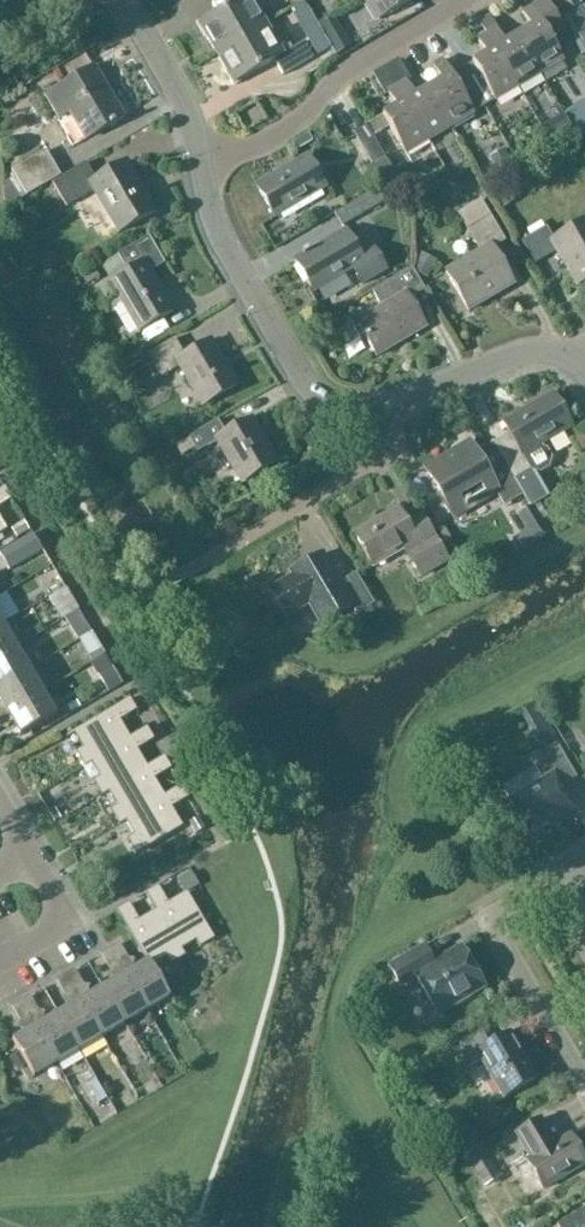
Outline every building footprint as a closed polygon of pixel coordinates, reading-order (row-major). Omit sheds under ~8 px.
[(267,26),(252,0),(239,0),(240,1),(200,25),(217,55),(267,26)] [(379,21),(416,0),(367,0),(379,21)] [(541,75),(564,61),(552,41),(566,33),(547,0),(546,0),(523,14),(531,28),(518,36),(541,75)] [(565,16),(581,7),(578,0),(556,0),(565,16)] [(505,44),(497,29),(489,17),(480,22),(487,35),(519,88),(541,75),(518,36),(505,44)] [(267,26),(217,55),(234,84),(274,61),(283,77),(314,59),(304,43),(293,50),(285,36),(276,41),(267,26)] [(486,55),(473,63),(462,69),(485,107),(495,101),(495,102),(519,88),(487,35),(478,40),(486,55)] [(429,89),(416,97),(407,82),(410,80),(398,60),(386,68),(429,141),(452,128),(429,89)] [(462,69),(452,76),(451,76),(443,61),(433,67),(442,81),(429,89),(452,128),(474,114),(474,113),(485,107),(462,69)] [(87,140),(124,119),(94,68),(48,96),(61,118),(70,112),(87,140)] [(429,141),(386,68),(373,75),(385,95),(388,93),(397,108),(383,116),(406,155),(429,141)] [(584,103),(565,115),(579,138),(584,135),(584,104),(584,103)] [(575,134),(564,115),(543,128),(554,147),(575,134)] [(374,167),(386,160),(366,126),(354,133),(374,167)] [(548,141),(536,148),(539,154),(552,148),(548,141)] [(489,160),(497,173),(511,164),(504,151),(489,160)] [(27,196),(60,177),(45,153),(13,172),(27,196)] [(276,218),(326,189),(307,157),(257,186),(276,218)] [(119,234),(155,213),(136,181),(138,180),(127,162),(96,181),(86,164),(52,184),(67,208),(94,192),(119,234)] [(402,183),(411,197),(424,189),(416,175),(402,183)] [(386,204),(403,193),(395,179),(378,189),(386,204)] [(343,228),(384,203),(377,191),(335,215),(343,228)] [(458,214),(468,231),(481,253),(446,273),(469,312),(514,285),(493,250),(506,242),(481,201),(458,214)] [(584,283),(584,222),(554,240),(547,228),(522,242),(536,265),(557,252),(578,287),(584,283)] [(373,250),(361,257),(346,231),(295,261),(314,293),(353,270),(363,286),(386,272),(373,250)] [(150,237),(118,256),(101,266),(140,332),(174,312),(151,273),(165,264),(150,237)] [(410,300),(425,291),(412,269),(373,292),(382,308),(357,323),(377,357),(427,328),(410,300)] [(98,275),(84,282),(88,290),(102,282),(98,275)] [(204,406),(237,387),(211,342),(185,357),(175,339),(149,355),(162,378),(181,367),(204,406)] [(123,385),(148,371),(142,361),(111,378),(116,387),(123,383),(123,385)] [(543,448),(541,446),(573,428),(553,394),(504,423),(515,442),(498,452),(515,481),(530,507),(530,508),(531,507),(537,518),(546,512),(540,501),(548,497),(533,471),(540,473),(549,468),(552,457),(548,450),(543,448)] [(242,483),(276,463),(252,421),(227,436),(218,421),(189,438),(198,453),(218,441),(242,483)] [(579,455),(584,451),(584,439),(583,436),(572,442),(579,455)] [(505,506),(523,496),(493,444),(476,454),(470,443),(426,469),(455,519),(498,494),(505,506)] [(0,492),(0,507),(12,500),(5,489),(0,492)] [(527,532),(515,539),(523,552),(548,537),(530,508),(530,507),(517,516),(527,532)] [(448,561),(440,546),(423,517),(408,526),(399,510),(355,536),(374,567),(404,549),(420,577),(448,561)] [(24,522),(11,529),(16,539),(29,532),(24,522)] [(44,551),(33,534),(0,554),(0,555),(10,571),(44,551)] [(375,605),(374,603),(356,574),(340,584),(323,555),(292,573),(294,577),(271,590),(287,617),(310,604),(322,625),(352,607),(357,615),(375,605)] [(60,580),(46,587),(51,597),(65,589),(60,580)] [(71,630),(85,621),(79,611),(65,619),(71,630)] [(0,627),(0,658),(17,648),(4,625),(0,627)] [(0,658),(0,688),(31,670),(17,648),(0,658)] [(112,666),(99,674),(110,692),(122,684),(112,666)] [(0,688),(0,702),(2,705),(0,706),(0,719),(44,693),(31,670),(0,688)] [(44,693),(0,719),(0,731),(12,723),(21,737),(57,716),(44,693)] [(85,767),(91,764),(131,740),(130,739),(120,722),(137,712),(130,700),(74,734),(84,750),(77,754),(85,767)] [(103,796),(110,792),(148,769),(148,768),(137,751),(154,741),(147,729),(130,739),(131,740),(91,764),(100,779),(94,782),(103,796)] [(561,824),(579,814),(563,787),(577,779),(559,747),(533,763),(544,781),(511,800),(531,835),(558,819),(561,824)] [(120,825),(126,822),(165,798),(165,797),(155,780),(171,770),(165,758),(148,768),(148,769),(110,792),(119,807),(111,811),(120,825)] [(182,787),(165,797),(165,798),(126,822),(135,837),(129,840),(137,855),(183,828),(172,809),(189,799),(182,787)] [(56,809),(49,812),(54,823),(61,820),(56,809)] [(199,818),(190,823),(196,835),(205,830),(199,818)] [(200,886),(192,873),(177,881),(185,895),(200,886)] [(149,917),(176,962),(185,957),(181,950),(191,944),(168,905),(169,905),(159,888),(147,895),(157,912),(149,917)] [(196,941),(200,948),(214,940),(187,894),(169,905),(168,905),(191,944),(196,941)] [(120,945),(112,950),(148,1012),(171,998),(156,974),(176,962),(149,917),(139,922),(129,905),(118,912),(148,963),(135,970),(120,945)] [(438,1014),(484,987),(462,949),(434,965),(424,948),(391,968),(402,986),(417,977),(438,1014)] [(148,1012),(112,950),(102,956),(117,981),(104,988),(125,1025),(148,1012)] [(125,1025),(104,988),(90,996),(75,971),(66,976),(103,1038),(125,1025)] [(103,1038),(66,976),(57,982),(72,1007),(58,1015),(80,1052),(103,1038)] [(80,1052),(58,1015),(45,1022),(31,997),(21,1003),(57,1065),(80,1052)] [(57,1065),(21,1003),(12,1008),(27,1033),(13,1041),(34,1078),(57,1065)] [(504,1098),(538,1079),(511,1033),(489,1046),(482,1032),(455,1048),(468,1070),(482,1061),(504,1098)] [(108,1100),(88,1065),(83,1068),(89,1080),(87,1081),(100,1104),(108,1100)] [(136,1077),(127,1082),(139,1103),(148,1098),(136,1077)] [(584,1166),(584,1159),(571,1136),(554,1146),(549,1138),(551,1137),(541,1119),(516,1134),(531,1159),(527,1161),(544,1190),(584,1166)] [(466,1157),(486,1189),(487,1188),(488,1189),(499,1183),(498,1181),(500,1179),(481,1148),(466,1157)] [(558,1225),(559,1226),(584,1226),(584,1209),(558,1225)]
